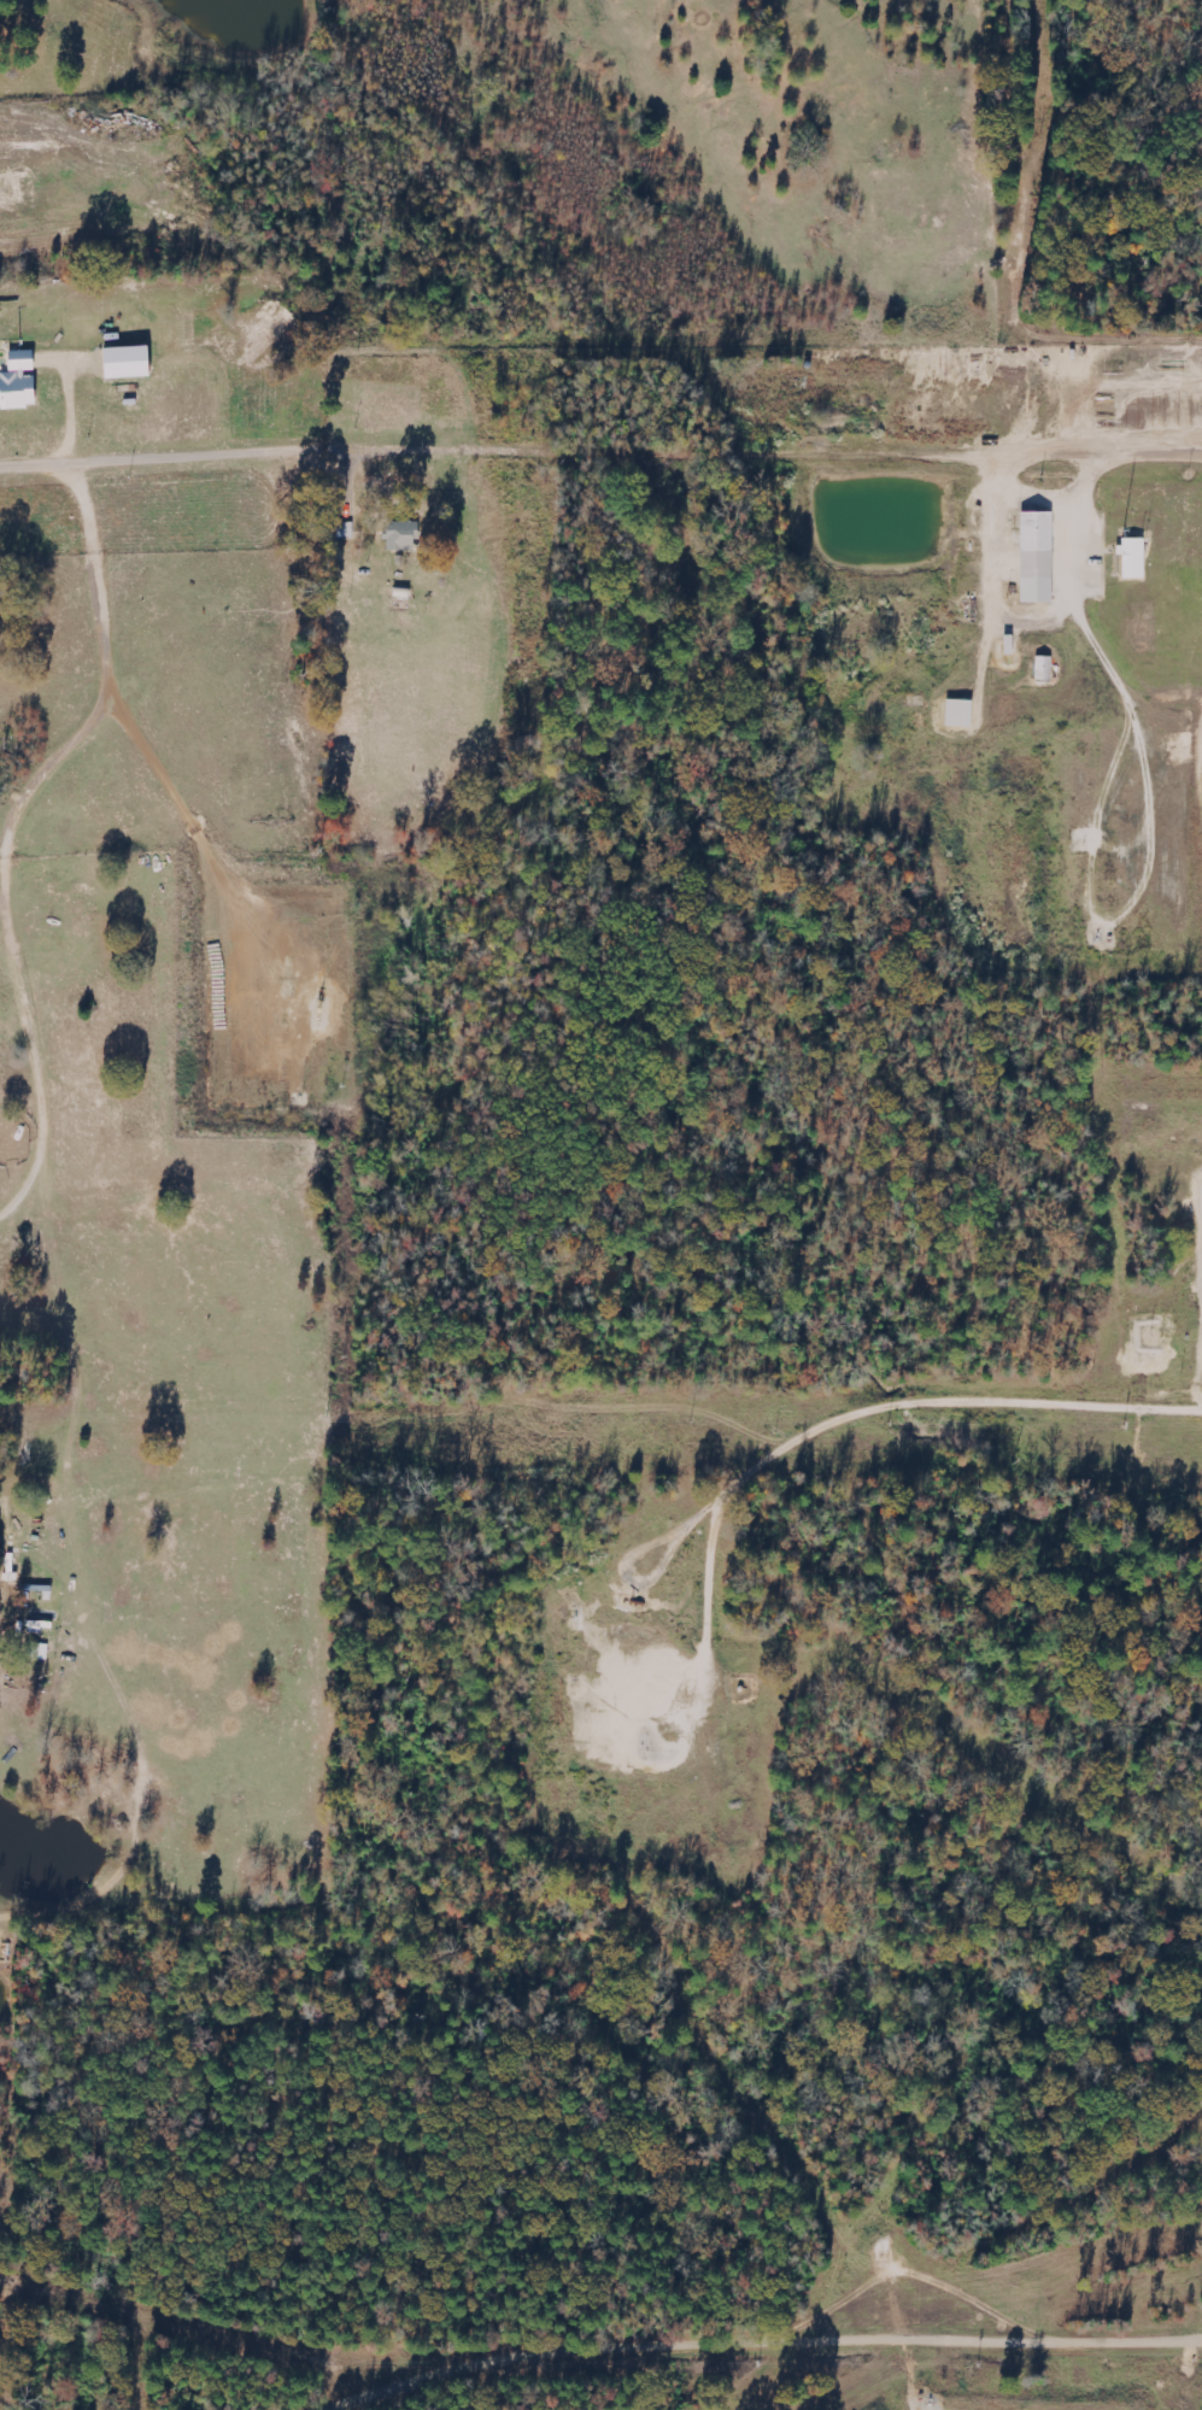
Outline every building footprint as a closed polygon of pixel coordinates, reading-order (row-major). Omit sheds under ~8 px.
[(153,377),(152,347),(107,348),(108,379),(153,377)] [(12,376),(0,376),(0,408),(38,408),(39,374),(37,374),(37,351),(13,351),(12,376)] [(1056,512),(1024,512),(1023,603),(1055,603),(1056,512)] [(388,523),(389,551),(419,551),(418,522),(388,523)] [(1124,555),(1125,580),(1148,579),(1147,539),(1122,539),(1122,555),(1124,555)] [(1039,681),(1055,681),(1055,657),(1038,658),(1039,681)] [(948,727),(974,728),(975,701),(949,700),(948,727)]
